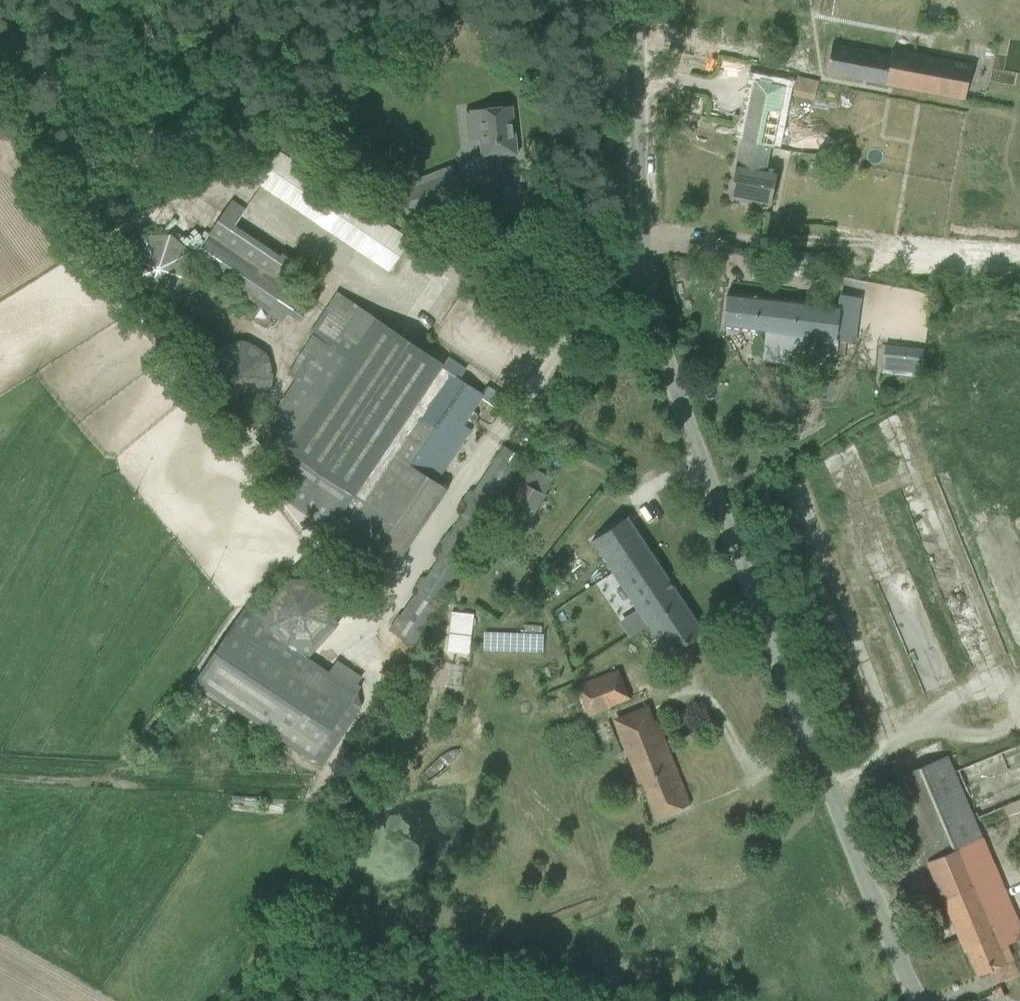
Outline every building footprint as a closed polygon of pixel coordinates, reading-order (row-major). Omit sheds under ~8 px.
[(965,100),(971,64),(892,49),(891,55),(832,44),(826,74),(965,100)] [(814,98),(817,81),(798,77),(794,93),(814,98)] [(753,80),(729,198),(770,206),(771,202),(775,180),(777,172),(776,172),(765,170),(769,149),(772,149),(785,86),(753,80)] [(480,109),(482,127),(478,127),(481,158),(517,154),(512,106),(480,109)] [(255,179),(389,271),(408,240),(274,150),(255,179)] [(396,187),(407,214),(462,194),(450,166),(396,187)] [(493,187),(474,190),(476,202),(484,201),(494,200),(494,198),(493,187)] [(286,287),(204,230),(188,254),(269,311),(286,287)] [(125,264),(125,268),(125,271),(125,275),(126,278),(128,281),(129,285),(131,288),(134,290),(136,293),(139,295),(142,297),(145,298),(149,299),(152,300),(156,300),(159,300),(163,300),(166,299),(170,298),(173,297),(176,295),(179,293),(181,290),(184,287),(186,285),(187,281),(189,278),(189,275),(190,271),(190,268),(190,264),(189,261),(189,257),(187,254),(186,251),(184,248),(181,245),(179,243),(176,241),(173,239),(170,237),(166,236),(163,235),(159,235),(156,235),(152,235),(149,236),(145,237),(142,239),(139,241),(136,243),(134,245),(131,248),(129,251),(128,254),(126,257),(125,261),(125,264)] [(799,252),(797,263),(824,268),(826,257),(799,252)] [(755,261),(753,269),(768,271),(769,264),(755,261)] [(767,333),(764,356),(826,363),(827,357),(842,358),(844,341),(836,340),(840,305),(727,292),(723,327),(767,333)] [(258,437),(275,468),(288,478),(280,492),(290,504),(387,569),(442,487),(426,477),(480,397),(502,412),(509,401),(486,386),(481,394),(448,372),(422,411),(414,407),(443,364),(338,293),(311,334),(321,341),(258,437)] [(215,395),(217,397),(219,399),(221,401),(223,402),(226,403),(228,405),(231,405),(234,406),(236,406),(239,406),(242,406),(245,406),(247,405),(250,405),(253,403),(255,402),(258,401),(260,399),(262,397),(264,395),(265,393),(267,390),(268,388),(269,385),(270,383),(271,380),(271,377),(271,374),(271,372),(271,369),(270,366),(269,363),(268,361),(267,358),(265,356),(264,354),(262,352),(260,350),(258,348),(255,347),(253,345),(250,344),(247,344),(245,343),(242,343),(239,342),(236,343),(234,343),(231,344),(228,344),(226,345),(223,347),(221,348),(219,350),(217,352),(215,354),(213,356),(211,358),(210,361),(209,363),(208,366),(208,369),(207,372),(207,374),(207,377),(208,380),(208,383),(209,385),(210,388),(211,390),(213,393),(215,395)] [(882,373),(920,376),(923,348),(885,344),(882,373)] [(817,383),(815,397),(830,399),(832,385),(817,383)] [(468,504),(468,503),(467,502),(466,504),(469,506),(440,547),(445,550),(417,590),(421,593),(394,633),(413,645),(441,603),(438,602),(465,560),(462,558),(487,518),(483,516),(522,459),(504,448),(492,465),(497,469),(471,507),(468,504)] [(503,518),(525,530),(554,475),(538,467),(536,471),(530,468),(503,518)] [(627,517),(591,541),(647,624),(650,622),(671,653),(686,643),(703,632),(627,517)] [(280,585),(278,587),(276,588),(274,591),(272,593),(271,595),(269,598),(268,600),(267,603),(267,606),(266,609),(266,612),(266,614),(267,617),(267,620),(268,623),(269,625),(271,628),(272,630),(274,633),(276,635),(278,637),(280,638),(283,640),(285,641),(288,642),(291,643),(293,644),(296,644),(299,644),(302,644),(305,644),(308,643),(310,642),(313,641),(315,640),(318,638),(320,637),(322,635),(324,633),(326,630),(327,628),(329,625),(330,623),(331,620),(331,617),(332,614),(332,612),(332,609),(331,606),(331,603),(330,600),(329,598),(327,595),(326,593),(324,591),(322,588),(320,587),(318,585),(315,583),(313,582),(310,581),(308,580),(305,579),(302,579),(299,579),(296,579),(293,579),(291,580),(288,581),(285,582),(283,583),(280,585)] [(473,616),(452,613),(447,651),(469,654),(473,616)] [(196,680),(321,764),(365,698),(241,614),(196,680)] [(589,716),(608,708),(596,677),(577,685),(589,716)] [(690,805),(657,720),(619,735),(629,759),(640,754),(649,777),(644,780),(659,817),(690,805)] [(978,818),(1019,801),(1019,745),(958,771),(978,818)] [(947,757),(911,771),(893,779),(965,951),(968,949),(978,975),(989,970),(994,983),(1013,975),(1007,962),(1013,959),(1007,944),(1019,939),(1019,931),(947,757)]
